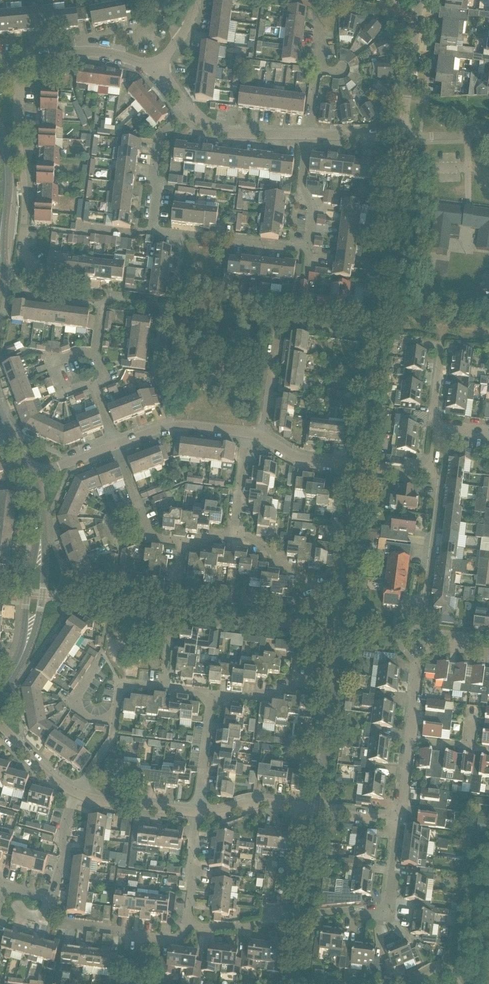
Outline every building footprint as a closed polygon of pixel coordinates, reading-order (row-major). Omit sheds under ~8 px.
[(113,6),(116,23),(127,20),(126,13),(132,12),(130,0),(123,2),(123,0),(111,0),(113,6)] [(233,1),(227,0),(215,0),(214,10),(231,12),(233,1)] [(469,0),(446,0),(445,4),(452,5),(451,11),(469,13),(469,6),(468,6),(469,0)] [(116,23),(113,6),(101,8),(105,25),(116,23)] [(90,8),(83,9),(85,21),(91,20),(93,27),(105,25),(101,8),(90,10),(90,8)] [(305,21),(307,10),(289,8),(288,15),(283,14),(283,19),(305,21)] [(27,33),(55,30),(54,14),(54,9),(25,11),(27,33)] [(77,12),(65,13),(67,30),(79,29),(78,22),(85,21),(83,9),(76,10),(77,12)] [(230,23),(231,12),(214,10),(213,20),(230,23)] [(27,33),(25,11),(0,14),(0,35),(27,33)] [(468,18),(469,13),(451,11),(450,16),(444,15),(442,28),(463,31),(465,17),(468,18)] [(65,13),(54,14),(55,30),(55,31),(67,30),(65,13)] [(355,30),(357,20),(346,18),(347,15),(339,13),(339,38),(347,38),(352,39),(353,37),(354,35),(355,30)] [(304,32),(305,21),(283,19),(280,18),(279,29),(286,30),(304,32)] [(229,33),(230,23),(213,20),(211,31),(229,33)] [(365,23),(360,32),(358,37),(368,46),(375,37),(382,30),(373,23),(369,27),(365,23)] [(464,31),(463,31),(442,28),(440,41),(447,42),(446,47),(458,49),(458,43),(456,43),(457,37),(464,38),(464,31)] [(156,39),(169,42),(171,32),(158,30),(156,39)] [(303,43),(304,32),(286,30),(285,41),(303,43)] [(227,45),(229,33),(211,31),(210,42),(227,45)] [(382,39),(374,45),(369,49),(374,54),(378,53),(381,58),(394,52),(390,42),(384,44),(382,39)] [(301,54),(303,43),(285,41),(284,51),(301,54)] [(219,59),(220,48),(203,45),(201,57),(219,59)] [(453,67),(454,54),(473,57),(473,51),(458,49),(446,47),(445,53),(439,52),(437,65),(453,67)] [(349,52),(340,50),(340,61),(345,62),(349,52)] [(300,65),(301,54),(284,51),(282,63),(300,65)] [(358,58),(350,51),(349,52),(345,62),(348,65),(358,58)] [(217,69),(218,62),(219,59),(201,57),(200,67),(217,69)] [(361,67),(358,58),(348,65),(350,69),(361,67)] [(388,61),(378,63),(372,65),(374,72),(378,72),(378,78),(393,79),(393,67),(388,67),(388,61)] [(457,68),(453,67),(437,65),(436,78),(442,79),(441,94),(454,93),(457,68)] [(216,80),(217,69),(200,67),(198,78),(216,80)] [(350,69),(350,74),(361,77),(361,67),(350,69)] [(88,87),(90,69),(79,68),(77,85),(88,87)] [(99,88),(101,71),(90,69),(88,87),(99,88)] [(99,88),(110,89),(112,72),(101,71),(99,88)] [(123,73),(112,72),(110,89),(120,91),(121,83),(123,73)] [(363,78),(361,77),(350,74),(348,78),(356,85),(358,88),(363,78)] [(488,80),(483,79),(482,79),(476,83),(477,92),(488,92),(488,74),(488,80)] [(214,91),(216,80),(198,78),(197,89),(214,91)] [(353,83),(348,78),(344,80),(346,87),(353,83)] [(339,81),(338,89),(341,89),(347,89),(346,87),(344,80),(339,81)] [(128,93),(135,101),(136,102),(149,90),(142,82),(137,86),(134,83),(129,87),(132,90),(128,93)] [(390,86),(380,83),(374,82),(372,89),(376,91),(373,96),(377,99),(386,104),(391,94),(387,92),(390,86)] [(213,102),(214,92),(214,91),(197,89),(196,100),(213,102)] [(354,107),(352,101),(348,91),(347,90),(347,89),(341,89),(345,104),(346,108),(340,109),(341,114),(342,124),(353,123),(352,117),(358,116),(354,107)] [(156,99),(149,90),(136,102),(143,110),(156,99)] [(249,109),(252,91),(240,90),(238,107),(249,109)] [(58,103),(59,92),(42,91),(41,102),(58,103)] [(260,110),(262,93),(252,91),(249,109),(260,110)] [(271,112),(273,94),(262,93),(260,110),(271,112)] [(282,113),(284,95),(273,94),(271,112),(282,113)] [(293,114),(295,97),(284,95),(282,113),(293,114)] [(303,116),(306,98),(295,97),(293,114),(303,116)] [(163,107),(156,99),(143,110),(150,118),(163,107)] [(381,110),(373,103),(369,99),(366,102),(365,100),(358,104),(362,110),(361,111),(369,124),(378,118),(376,113),(381,110)] [(41,102),(41,108),(38,111),(40,113),(42,113),(42,120),(62,121),(63,113),(58,113),(58,103),(41,102)] [(321,108),(319,123),(330,124),(330,120),(334,120),(336,105),(328,104),(327,109),(321,108)] [(385,104),(381,111),(387,114),(391,108),(385,104)] [(170,115),(163,107),(150,118),(157,127),(170,115)] [(39,139),(56,140),(57,130),(62,130),(62,121),(42,120),(41,129),(39,128),(37,130),(40,133),(39,139)] [(56,140),(39,139),(39,146),(36,148),(38,150),(40,150),(40,158),(60,159),(61,150),(56,150),(56,140)] [(141,142),(132,141),(118,139),(116,150),(138,153),(140,154),(141,142)] [(187,147),(187,145),(176,144),(174,161),(185,163),(187,147)] [(185,165),(184,171),(195,173),(195,167),(198,149),(187,147),(185,163),(184,165),(185,165)] [(198,149),(195,167),(206,168),(208,150),(198,149)] [(136,164),(138,153),(116,150),(114,150),(112,161),(118,162),(136,164)] [(217,169),(219,151),(208,150),(206,168),(217,169)] [(227,171),(230,153),(219,151),(217,169),(227,171)] [(238,172),(240,154),(230,153),(227,171),(238,172)] [(260,172),(262,154),(251,153),(251,155),(249,171),(250,171),(260,172)] [(251,155),(240,154),(238,172),(249,173),(250,171),(249,171),(251,155)] [(273,158),(273,156),(262,154),(260,172),(270,174),(270,176),(273,158)] [(320,175),(323,157),(312,156),(309,173),(320,175)] [(331,176),(333,158),(323,157),(320,175),(331,176)] [(35,167),(38,170),(37,177),(54,178),(55,167),(60,167),(60,159),(40,158),(39,166),(37,166),(35,167)] [(281,177),(283,159),(273,158),(270,176),(281,177)] [(342,178),(344,160),(333,158),(331,176),(332,176),(342,178)] [(292,179),(294,161),(283,159),(281,177),(292,179)] [(354,163),(355,163),(355,161),(344,160),(342,178),(341,182),(342,182),(345,183),(347,182),(348,180),(351,181),(352,180),(354,163)] [(364,180),(367,161),(361,160),(360,164),(355,163),(354,163),(352,180),(353,179),(364,180)] [(373,162),(367,161),(364,180),(376,182),(379,166),(372,165),(373,162)] [(135,175),(136,164),(118,162),(117,172),(135,175)] [(134,185),(135,175),(117,172),(111,171),(110,181),(116,182),(116,183),(134,185)] [(54,178),(37,177),(37,183),(34,185),(36,187),(38,187),(38,196),(58,197),(59,188),(54,187),(54,178)] [(318,197),(320,182),(307,180),(306,189),(312,197),(318,197)] [(132,196),(134,185),(116,183),(114,194),(132,196)] [(260,193),(259,205),(267,206),(267,205),(282,207),(283,207),(283,203),(285,203),(286,198),(284,198),(284,196),(260,193)] [(131,207),(132,196),(114,194),(113,204),(131,207)] [(33,204),(36,207),(35,214),(52,215),(53,204),(58,205),(58,197),(38,196),(37,203),(35,203),(33,204)] [(360,204),(350,203),(332,200),(328,200),(324,199),(323,204),(332,205),(332,207),(341,208),(340,213),(358,215),(360,204)] [(193,226),(195,208),(196,203),(185,201),(185,207),(182,225),(193,226)] [(107,204),(106,214),(114,215),(130,217),(131,207),(113,204),(113,205),(107,204)] [(285,207),(283,207),(282,207),(267,205),(267,206),(266,216),(283,218),(285,207)] [(182,225),(185,207),(174,206),(171,224),(182,225)] [(462,227),(463,220),(465,210),(437,207),(431,250),(436,250),(435,255),(447,256),(450,236),(459,237),(460,229),(458,229),(458,226),(462,227)] [(204,228),(206,210),(195,208),(193,226),(203,228),(204,228)] [(474,209),(472,229),(478,230),(476,249),(488,251),(488,211),(474,209)] [(216,227),(217,217),(218,211),(206,210),(204,228),(203,228),(203,229),(209,230),(210,226),(216,227)] [(361,215),(358,215),(340,213),(343,213),(341,224),(359,226),(361,215)] [(52,215),(35,214),(35,224),(52,225),(52,215)] [(132,217),(130,217),(114,215),(113,226),(131,229),(132,217)] [(282,229),(283,218),(266,216),(261,215),(259,226),(262,226),(280,229),(282,229)] [(358,237),(359,226),(341,224),(340,234),(358,237)] [(278,240),(280,229),(262,226),(261,237),(278,240)] [(356,247),(358,237),(340,234),(339,245),(356,247)] [(171,256),(172,249),(159,248),(160,238),(154,237),(153,247),(149,247),(148,259),(154,260),(174,262),(175,256),(171,256)] [(355,258),(356,247),(339,245),(337,256),(355,258)] [(60,258),(61,258),(61,256),(49,254),(47,272),(58,273),(60,258)] [(90,280),(92,262),(93,257),(83,255),(82,261),(79,279),(90,280)] [(112,280),(114,265),(113,265),(114,262),(114,258),(104,256),(103,263),(101,281),(112,283),(112,280)] [(242,259),(242,257),(236,256),(236,260),(230,259),(228,275),(234,276),(232,285),(238,286),(240,277),(242,259)] [(354,269),(355,258),(337,256),(336,266),(351,269),(354,269)] [(69,277),(71,259),(61,258),(60,258),(58,273),(58,276),(69,277)] [(79,279),(82,261),(71,259),(69,277),(79,279)] [(250,278),(253,260),(242,259),(240,277),(250,278)] [(173,268),(174,262),(154,260),(153,271),(169,274),(169,267),(173,268)] [(261,283),(263,261),(253,260),(250,278),(249,285),(260,286),(261,283)] [(271,285),(274,263),(263,261),(261,283),(271,285)] [(101,281),(103,263),(92,262),(90,280),(101,281)] [(123,282),(125,264),(114,262),(113,265),(114,265),(112,280),(123,282)] [(285,262),(284,264),(285,264),(283,279),(283,280),(283,282),(282,286),(283,286),(283,284),(293,286),(296,263),(285,262)] [(372,271),(373,263),(366,262),(365,270),(372,271)] [(285,264),(284,264),(274,263),(271,285),(282,286),(283,282),(283,280),(283,279),(285,264)] [(350,279),(351,269),(336,266),(334,266),(333,271),(315,269),(315,275),(350,279)] [(168,280),(169,274),(153,271),(146,271),(145,283),(151,283),(171,286),(171,280),(168,280)] [(488,296),(488,295),(488,271),(478,276),(488,296)] [(300,282),(298,302),(306,303),(309,283),(300,282)] [(170,292),(171,286),(151,283),(150,295),(166,297),(166,291),(170,292)] [(331,298),(319,296),(318,304),(344,307),(346,297),(349,297),(350,285),(339,284),(339,287),(333,287),(331,298)] [(23,322),(25,305),(14,303),(12,321),(23,322)] [(34,324),(36,306),(25,305),(23,322),(34,324)] [(44,325),(47,307),(36,306),(34,324),(33,330),(43,331),(44,325)] [(55,327),(57,309),(47,307),(44,325),(55,327)] [(66,328),(68,310),(57,309),(55,327),(66,328)] [(76,329),(79,312),(68,310),(66,328),(76,329)] [(90,313),(79,312),(76,329),(93,331),(95,318),(89,317),(90,313)] [(134,319),(132,328),(132,330),(150,332),(151,321),(134,319)] [(148,343),(150,332),(132,330),(131,340),(148,343)] [(309,337),(307,336),(292,335),(290,346),(285,345),(284,353),(295,355),(296,353),(307,354),(309,337)] [(147,353),(148,343),(131,340),(129,351),(147,353)] [(407,349),(406,360),(426,362),(427,352),(420,351),(421,345),(408,343),(407,349)] [(472,358),(474,346),(461,344),(460,356),(453,355),(451,366),(471,368),(472,358)] [(145,370),(147,353),(129,351),(128,362),(134,363),(133,369),(145,370)] [(295,357),(295,355),(284,353),(282,362),(288,362),(287,373),(304,375),(306,358),(295,357)] [(23,370),(20,361),(16,362),(14,356),(1,361),(7,377),(23,370)] [(397,371),(397,375),(404,376),(416,378),(417,372),(424,373),(426,362),(406,360),(404,370),(400,370),(397,371)] [(470,379),(471,368),(451,366),(450,376),(457,377),(456,383),(469,385),(469,379),(470,379)] [(27,381),(23,370),(7,377),(11,387),(27,381)] [(302,393),(304,375),(287,373),(285,384),(280,383),(279,392),(291,394),(291,391),(302,393)] [(416,384),(416,378),(404,376),(403,382),(401,393),(421,395),(423,385),(416,384)] [(31,391),(27,381),(11,387),(14,397),(31,391)] [(448,388),(447,399),(467,401),(472,402),(474,386),(469,385),(456,383),(455,389),(448,388)] [(116,385),(111,387),(113,392),(115,396),(119,395),(118,390),(116,385)] [(156,390),(138,396),(145,413),(146,415),(152,413),(152,411),(155,409),(154,407),(152,401),(151,400),(159,397),(156,390)] [(35,401),(31,391),(14,397),(18,407),(18,408),(35,401)] [(420,406),(421,395),(401,393),(396,392),(395,406),(400,407),(400,409),(412,411),(413,405),(420,406)] [(294,411),(295,407),(297,407),(298,401),(295,401),(295,400),(290,399),(290,394),(284,393),(283,404),(277,403),(276,415),(287,416),(288,416),(293,417),(294,411)] [(145,413),(138,396),(128,400),(135,417),(145,413)] [(160,405),(158,399),(152,401),(154,407),(160,405)] [(466,412),(467,401),(447,399),(446,409),(453,410),(452,416),(465,418),(465,412),(466,412)] [(135,417),(128,400),(118,404),(124,421),(135,417)] [(24,429),(38,416),(33,403),(35,402),(35,401),(18,408),(18,407),(16,408),(24,429)] [(124,421),(118,404),(108,408),(114,425),(124,421)] [(97,412),(87,416),(94,433),(104,429),(97,412)] [(287,422),(287,416),(276,415),(274,426),(280,427),(279,433),(284,433),(284,438),(291,439),(293,422),(287,422)] [(44,438),(51,421),(38,416),(24,429),(44,438)] [(87,416),(77,420),(83,437),(94,433),(87,416)] [(396,416),(395,426),(400,427),(399,438),(417,440),(419,426),(411,425),(412,418),(396,416)] [(64,447),(64,427),(51,421),(44,438),(64,447)] [(83,437),(78,422),(71,425),(65,427),(64,427),(64,447),(77,442),(84,439),(83,437)] [(326,442),(328,424),(311,422),(310,433),(307,433),(306,445),(315,446),(315,441),(326,442)] [(346,427),(336,425),(328,424),(326,442),(337,443),(336,449),(345,450),(346,438),(344,438),(346,427)] [(387,456),(386,464),(403,467),(404,459),(407,460),(408,453),(416,454),(417,440),(399,438),(398,449),(392,448),(391,457),(387,456)] [(190,460),(192,442),(181,441),(181,445),(175,444),(173,458),(190,460)] [(201,461),(203,444),(192,442),(190,460),(201,461)] [(222,464),(225,446),(224,446),(224,444),(218,443),(217,445),(214,445),(211,463),(222,464)] [(211,463),(214,445),(203,444),(201,461),(211,463)] [(236,448),(225,446),(222,464),(233,465),(236,448)] [(164,447),(148,453),(154,470),(165,466),(163,462),(169,460),(164,447)] [(154,470),(148,453),(138,457),(144,474),(154,470)] [(259,471),(265,472),(264,477),(270,478),(279,479),(280,469),(279,468),(277,468),(277,467),(271,467),(273,455),(261,454),(259,471)] [(465,461),(471,462),(472,456),(459,455),(459,460),(449,459),(448,464),(449,464),(448,471),(464,473),(465,461)] [(144,474),(138,457),(128,461),(134,478),(144,474)] [(117,465),(107,469),(113,486),(124,482),(117,465)] [(113,486),(107,469),(106,467),(99,469),(100,472),(97,473),(102,488),(103,490),(113,486)] [(269,489),(270,478),(264,477),(265,472),(259,471),(253,470),(252,482),(246,481),(246,487),(257,488),(269,489)] [(97,473),(96,471),(76,478),(89,492),(102,487),(102,488),(97,473)] [(462,486),(464,473),(448,471),(446,484),(462,486)] [(314,483),(315,477),(303,476),(302,482),(297,481),(295,491),(295,493),(306,494),(307,494),(307,488),(313,489),(314,483)] [(89,492),(76,478),(67,498),(83,505),(89,492)] [(325,484),(314,483),(313,489),(307,488),(307,494),(306,494),(306,500),(317,501),(318,495),(324,496),(324,490),(325,490),(325,484)] [(460,498),(462,486),(446,484),(445,496),(460,498)] [(161,485),(150,489),(153,495),(157,494),(163,492),(161,485)] [(417,509),(419,497),(413,497),(414,487),(402,486),(401,495),(397,495),(397,497),(391,496),(390,506),(417,509)] [(267,501),(269,489),(257,488),(256,493),(250,493),(249,504),(255,505),(260,506),(261,500),(267,501)] [(17,497),(13,496),(14,491),(0,489),(0,506),(16,508),(17,497)] [(146,491),(140,494),(142,499),(148,497),(153,495),(150,489),(146,491)] [(342,492),(325,490),(324,490),(324,496),(318,495),(317,501),(316,507),(328,508),(329,502),(340,504),(342,492)] [(165,494),(152,499),(154,502),(155,504),(167,499),(165,494)] [(459,511),(460,498),(445,496),(443,509),(446,510),(446,509),(459,511)] [(77,519),(83,505),(67,498),(58,518),(77,519)] [(273,501),(267,501),(261,500),(260,506),(255,505),(253,516),(259,517),(265,518),(265,512),(271,513),(272,513),(273,501)] [(486,502),(482,501),(476,500),(474,513),(485,514),(488,515),(488,510),(485,510),(486,502)] [(16,508),(0,506),(0,517),(14,519),(16,508)] [(221,526),(223,514),(217,513),(218,507),(206,506),(205,512),(206,512),(205,518),(210,518),(210,524),(221,526)] [(462,511),(459,511),(446,509),(446,510),(444,522),(460,524),(462,511)] [(206,512),(205,512),(194,510),(193,516),(194,516),(193,522),(198,523),(198,528),(209,530),(210,524),(210,518),(205,518),(206,512)] [(175,525),(181,526),(182,514),(161,512),(160,518),(164,518),(163,530),(175,531),(175,525)] [(277,513),(272,513),(271,513),(265,512),(265,518),(259,517),(256,536),(266,538),(265,544),(276,545),(277,539),(274,538),(277,513)] [(194,516),(193,516),(182,514),(181,526),(186,527),(185,533),(197,534),(198,528),(198,523),(193,522),(194,516)] [(14,519),(0,517),(0,528),(13,529),(14,519)] [(77,519),(58,518),(65,538),(78,534),(82,533),(77,519)] [(381,533),(380,540),(407,544),(407,543),(402,542),(403,534),(415,536),(417,521),(393,518),(391,529),(388,528),(381,533)] [(459,536),(460,524),(444,522),(443,534),(459,536)] [(13,529),(0,528),(0,539),(12,540),(13,529)] [(78,534),(65,538),(61,540),(65,550),(82,544),(78,534)] [(457,549),(459,536),(443,534),(441,547),(457,549)] [(12,540),(0,539),(0,550),(11,551),(12,540)] [(306,547),(306,541),(295,540),(294,546),(288,545),(287,557),(298,558),(299,552),(305,553),(306,547)] [(85,554),(82,544),(65,550),(69,560),(85,554)] [(309,565),(308,571),(320,572),(321,566),(326,567),(332,568),(335,546),(317,544),(317,548),(316,554),(315,560),(310,559),(309,565)] [(396,545),(395,556),(409,558),(410,552),(403,551),(404,546),(396,545)] [(162,559),(164,548),(152,547),(151,552),(146,552),(144,563),(150,564),(156,565),(157,559),(162,560),(162,559)] [(316,554),(317,548),(306,547),(305,553),(299,552),(298,558),(298,564),(309,565),(310,559),(315,560),(316,554)] [(455,561),(457,549),(441,547),(440,559),(453,561),(455,561)] [(214,548),(213,554),(212,559),(218,560),(217,566),(229,568),(230,556),(225,555),(225,549),(214,548)] [(11,551),(0,550),(0,561),(9,562),(11,551)] [(236,557),(230,556),(229,568),(240,569),(241,563),(246,564),(247,558),(248,552),(236,551),(236,557)] [(213,554),(202,552),(201,558),(200,564),(206,564),(205,570),(205,576),(216,578),(217,566),(218,560),(212,559),(213,554)] [(89,564),(85,554),(69,560),(73,571),(89,564)] [(406,584),(410,558),(409,558),(395,556),(389,555),(386,581),(406,584)] [(205,570),(206,564),(200,564),(201,558),(190,556),(187,578),(192,579),(194,579),(195,575),(205,576),(205,570)] [(259,560),(247,558),(246,564),(241,563),(240,569),(239,575),(250,576),(251,570),(257,571),(258,565),(259,560)] [(168,560),(162,559),(162,560),(157,559),(156,565),(150,564),(148,575),(160,577),(161,571),(167,572),(168,560)] [(463,562),(455,561),(453,561),(440,559),(437,559),(435,571),(456,574),(461,575),(463,562)] [(9,562),(0,561),(0,577),(1,577),(2,572),(8,573),(9,562)] [(93,575),(89,564),(73,571),(76,581),(93,575)] [(487,578),(488,565),(478,564),(477,577),(487,578)] [(269,567),(258,565),(257,571),(251,570),(250,576),(250,582),(261,583),(262,577),(267,578),(268,572),(269,567)] [(454,587),(456,574),(435,571),(434,584),(454,587)] [(280,574),(268,572),(267,578),(262,577),(261,583),(260,589),(271,591),(272,591),(272,584),(278,585),(279,579),(280,574)] [(159,582),(160,577),(148,575),(147,587),(152,587),(152,593),(164,594),(165,583),(159,582)] [(486,587),(487,578),(477,577),(476,586),(486,587)] [(296,582),(279,579),(278,585),(272,584),(272,591),(271,591),(271,596),(282,598),(283,592),(294,593),(296,582)] [(404,594),(406,584),(386,581),(383,606),(399,608),(401,593),(404,594)] [(456,587),(454,587),(434,584),(433,591),(432,591),(432,597),(435,597),(448,598),(451,599),(454,599),(456,587)] [(478,589),(477,599),(488,601),(488,591),(478,589)] [(201,602),(202,595),(190,594),(190,600),(201,602)] [(449,611),(451,599),(448,598),(435,597),(433,610),(440,610),(438,622),(454,624),(455,612),(449,611)] [(366,606),(364,621),(373,622),(375,607),(366,606)] [(488,616),(487,616),(475,614),(473,630),(486,632),(488,619),(488,616)] [(81,624),(73,619),(67,628),(81,638),(87,629),(88,630),(93,630),(94,623),(86,618),(81,624)] [(81,638),(67,628),(60,637),(75,647),(81,638)] [(186,641),(185,647),(197,648),(199,630),(193,629),(193,630),(181,629),(180,640),(186,641)] [(211,631),(209,649),(217,649),(219,632),(211,631)] [(231,640),(230,646),(243,647),(243,642),(244,636),(238,636),(234,635),(232,635),(231,640)] [(75,647),(60,637),(54,646),(69,656),(75,647)] [(69,656),(54,646),(48,655),(63,665),(69,656)] [(195,665),(197,648),(185,647),(184,652),(179,651),(177,663),(189,664),(195,665)] [(302,647),(302,651),(301,660),(313,662),(315,648),(302,647)] [(387,655),(375,653),(373,667),(378,668),(377,679),(398,681),(400,670),(385,669),(387,655)] [(267,679),(268,673),(269,667),(263,667),(264,661),(263,661),(264,655),(253,654),(252,659),(251,665),(252,665),(251,671),(257,672),(256,677),(267,679)] [(63,665),(48,655),(42,663),(57,673),(63,665)] [(92,664),(94,660),(87,655),(84,658),(92,664)] [(279,675),(281,663),(275,662),(276,656),(264,655),(263,661),(264,661),(263,667),(269,667),(268,673),(279,675)] [(57,673),(42,663),(36,672),(51,682),(57,673)] [(210,677),(211,671),(211,667),(205,667),(205,666),(195,665),(189,664),(177,663),(176,674),(182,675),(181,681),(187,681),(186,686),(192,687),(194,675),(210,677)] [(251,671),(252,665),(251,665),(240,663),(240,669),(239,675),(245,676),(244,682),(255,683),(256,677),(257,672),(251,671)] [(449,664),(438,663),(437,667),(425,665),(424,674),(436,676),(435,682),(443,683),(442,691),(453,692),(454,684),(453,684),(454,678),(447,677),(449,664)] [(88,669),(80,664),(78,667),(86,673),(88,669)] [(456,665),(454,678),(453,684),(454,684),(453,692),(470,694),(471,686),(472,680),(465,679),(467,667),(456,665)] [(221,679),(227,679),(228,668),(217,666),(216,672),(211,671),(210,677),(209,683),(221,685),(221,679)] [(239,675),(240,669),(228,668),(227,679),(232,680),(232,686),(243,687),(244,682),(245,676),(239,675)] [(472,680),(471,686),(479,687),(478,695),(488,697),(488,690),(488,682),(483,682),(485,669),(473,668),(472,680)] [(51,682),(36,672),(34,671),(22,689),(41,693),(48,681),(50,683),(51,682)] [(397,692),(398,681),(377,679),(376,689),(370,689),(369,696),(382,697),(383,691),(397,692)] [(43,707),(41,693),(22,689),(26,710),(43,707)] [(297,694),(296,700),(295,705),(301,706),(300,712),(300,718),(311,719),(313,702),(308,701),(308,696),(297,694)] [(170,714),(171,703),(166,702),(166,696),(155,695),(154,700),(153,706),(159,707),(158,713),(159,713),(170,714)] [(381,704),(382,697),(369,696),(363,695),(362,707),(373,708),(372,714),(394,717),(395,706),(381,704)] [(136,710),(141,710),(143,699),(131,697),(131,703),(125,703),(124,714),(135,716),(136,710)] [(177,703),(171,703),(170,714),(177,715),(176,721),(180,721),(181,716),(182,710),(187,710),(188,705),(189,699),(177,697),(177,703)] [(296,700),(285,698),(284,704),(283,710),(289,710),(288,717),(300,718),(300,712),(301,706),(295,705),(296,700)] [(154,700),(143,699),(141,710),(141,716),(158,719),(159,713),(158,713),(159,707),(153,706),(154,700)] [(451,722),(453,712),(454,704),(446,703),(427,701),(425,712),(438,714),(437,721),(451,722)] [(284,704),(273,703),(272,708),(271,714),(277,715),(276,721),(276,726),(287,728),(288,717),(289,710),(283,710),(284,704)] [(200,706),(188,705),(187,710),(182,710),(181,716),(180,721),(192,723),(193,717),(198,718),(200,706)] [(46,721),(43,707),(26,710),(30,732),(46,721)] [(243,719),(244,708),(232,707),(232,712),(226,712),(224,723),(244,726),(244,720),(243,719)] [(259,719),(258,724),(264,725),(276,726),(276,721),(277,715),(271,714),(272,708),(261,707),(259,717),(259,719)] [(392,728),(394,717),(372,714),(371,725),(366,725),(365,732),(377,733),(378,726),(392,728)] [(55,733),(56,734),(58,730),(46,721),(30,732),(48,744),(55,733)] [(450,733),(451,722),(437,721),(436,727),(424,726),(422,737),(441,740),(449,741),(450,733)] [(243,729),(244,726),(224,723),(223,734),(229,735),(228,741),(234,742),(240,743),(241,731),(243,729)] [(166,740),(167,735),(167,732),(159,731),(158,739),(160,740),(166,740)] [(376,740),(377,733),(365,732),(364,739),(369,740),(368,750),(389,753),(390,742),(376,740)] [(64,739),(56,734),(55,733),(48,744),(45,748),(54,754),(64,739)] [(223,734),(217,734),(216,745),(222,746),(221,751),(233,753),(239,754),(240,752),(240,750),(241,748),(240,745),(240,743),(234,742),(228,741),(229,735),(223,734)] [(63,760),(73,746),(64,739),(54,754),(63,760)] [(297,741),(285,740),(284,747),(296,748),(297,741)] [(72,766),(82,752),(73,746),(63,760),(72,766)] [(361,750),(360,760),(361,761),(360,768),(373,769),(374,762),(388,764),(389,753),(368,750),(361,750)] [(238,755),(239,754),(233,753),(221,751),(220,757),(215,756),(213,768),(219,769),(219,768),(225,769),(225,763),(231,764),(237,765),(238,755)] [(417,761),(416,769),(426,770),(425,778),(435,780),(437,765),(430,764),(432,752),(421,751),(419,762),(417,761)] [(91,758),(83,752),(82,752),(72,766),(81,773),(91,758)] [(455,768),(457,755),(445,754),(444,766),(437,765),(435,780),(435,783),(434,791),(439,792),(440,780),(446,781),(453,782),(454,774),(455,768)] [(472,776),(473,770),(475,757),(463,756),(462,768),(455,768),(454,774),(453,782),(463,783),(462,793),(469,794),(472,776)] [(469,794),(480,796),(481,785),(482,777),(488,778),(488,759),(481,758),(480,771),(473,770),(472,776),(469,794)] [(9,768),(11,762),(6,761),(5,764),(0,763),(0,781),(5,782),(5,783),(9,768)] [(106,762),(105,774),(110,775),(109,781),(121,782),(123,770),(123,765),(123,764),(118,763),(118,764),(106,762)] [(237,765),(231,764),(225,763),(225,769),(219,768),(219,769),(217,780),(229,781),(230,776),(236,776),(237,765)] [(271,770),(270,776),(276,777),(275,783),(286,784),(287,772),(288,765),(283,764),(283,766),(271,765),(271,770)] [(123,770),(121,782),(132,784),(133,778),(139,778),(140,772),(140,767),(123,765),(123,770)] [(186,767),(176,765),(175,765),(174,771),(173,777),(179,778),(178,784),(190,785),(191,773),(186,772),(186,767)] [(18,774),(13,773),(14,769),(9,768),(5,783),(5,782),(3,788),(14,791),(18,774)] [(287,772),(286,784),(292,785),(291,791),(303,792),(304,780),(306,768),(300,768),(299,774),(289,773),(287,772)] [(358,775),(357,785),(358,786),(364,786),(385,789),(386,778),(372,776),(373,769),(360,768),(359,775),(358,775)] [(178,789),(178,784),(179,778),(173,777),(174,771),(163,769),(162,775),(161,781),(167,782),(166,788),(167,788),(178,789)] [(271,770),(259,769),(258,781),(264,781),(263,787),(275,789),(275,783),(276,777),(270,776),(271,770)] [(19,771),(18,774),(14,791),(24,794),(25,791),(28,782),(29,777),(24,776),(25,772),(19,771)] [(144,785),(149,786),(151,774),(140,772),(139,778),(133,778),(132,784),(131,789),(143,791),(144,785)] [(166,794),(167,788),(166,788),(167,782),(161,781),(162,775),(151,774),(149,786),(155,786),(154,792),(166,794)] [(229,787),(229,781),(217,780),(216,791),(222,792),(221,798),(233,799),(234,787),(229,787)] [(43,791),(38,790),(39,786),(33,785),(31,793),(25,791),(24,794),(22,804),(28,805),(38,808),(43,791)] [(383,800),(385,789),(364,786),(362,797),(357,796),(356,804),(368,805),(369,798),(383,800)] [(44,788),(43,791),(38,808),(49,811),(54,794),(48,793),(49,789),(44,788)] [(440,792),(439,792),(434,791),(429,791),(422,790),(420,801),(433,803),(432,810),(446,811),(447,801),(439,800),(441,792),(440,792)] [(455,812),(446,811),(432,810),(431,816),(418,815),(417,826),(444,829),(445,821),(454,823),(455,812)] [(85,823),(85,829),(88,829),(106,831),(111,832),(112,821),(107,820),(108,815),(100,814),(94,813),(93,818),(90,818),(89,824),(85,823)] [(476,834),(478,834),(485,835),(488,823),(488,819),(478,817),(476,834)] [(148,848),(151,831),(145,830),(146,825),(140,824),(134,823),(133,832),(132,841),(132,844),(131,852),(148,854),(148,848)] [(56,835),(57,829),(45,826),(43,832),(56,835)] [(159,850),(162,827),(157,826),(156,831),(151,831),(148,848),(158,849),(159,850)] [(170,851),(172,833),(167,833),(167,827),(162,827),(159,850),(170,851)] [(247,844),(239,843),(240,835),(234,835),(234,836),(227,835),(228,829),(221,828),(220,834),(218,834),(217,840),(213,840),(212,845),(239,848),(246,849),(247,844)] [(353,828),(352,836),(357,836),(356,847),(377,850),(378,839),(364,837),(365,830),(353,828)] [(430,831),(406,828),(404,840),(429,843),(430,831)] [(104,842),(106,831),(88,829),(88,834),(84,834),(83,839),(87,840),(104,842)] [(177,834),(172,833),(170,851),(181,852),(184,829),(178,829),(177,834)] [(267,856),(271,830),(266,829),(265,834),(259,833),(257,848),(263,849),(262,856),(267,856)] [(280,851),(282,836),(275,835),(276,830),(271,830),(267,856),(273,857),(273,851),(280,851)] [(10,847),(14,833),(3,831),(0,843),(0,860),(1,860),(2,855),(8,856),(9,852),(10,847)] [(296,860),(299,840),(293,839),(294,832),(289,832),(288,837),(282,836),(280,851),(286,852),(285,859),(296,860)] [(53,844),(55,838),(43,835),(41,841),(53,844)] [(103,852),(104,842),(87,840),(86,845),(83,845),(82,850),(85,851),(85,850),(103,852)] [(427,856),(429,843),(404,840),(403,853),(427,856)] [(238,853),(239,848),(212,845),(211,850),(216,850),(215,857),(231,859),(232,852),(238,853)] [(9,852),(8,856),(14,857),(10,870),(16,872),(17,868),(22,869),(22,870),(27,853),(16,850),(16,848),(10,847),(9,852)] [(376,861),(377,850),(356,847),(355,858),(349,857),(349,860),(339,859),(339,863),(348,864),(361,866),(361,859),(376,861)] [(110,853),(103,852),(85,850),(85,851),(85,856),(81,855),(81,860),(92,862),(109,864),(110,853)] [(32,872),(37,855),(27,853),(22,870),(22,869),(21,873),(26,874),(27,871),(32,872)] [(417,867),(418,861),(426,862),(427,856),(403,853),(401,865),(417,867)] [(115,861),(115,865),(119,865),(119,863),(120,863),(126,864),(127,855),(123,855),(116,854),(115,861)] [(43,875),(48,858),(37,855),(32,872),(31,876),(37,877),(38,874),(43,875)] [(228,870),(236,871),(237,859),(231,859),(215,857),(214,863),(210,862),(209,868),(216,869),(215,874),(228,876),(228,870)] [(90,873),(92,862),(81,860),(74,859),(74,865),(70,865),(69,870),(73,871),(73,870),(90,873)] [(360,873),(361,866),(348,864),(347,872),(353,872),(351,883),(372,886),(374,875),(360,873)] [(89,883),(90,873),(73,870),(73,871),(72,876),(69,875),(68,881),(72,881),(89,883)] [(227,882),(228,876),(215,874),(214,880),(212,880),(212,885),(216,886),(216,892),(231,894),(232,888),(238,889),(239,883),(227,882)] [(432,876),(432,875),(421,874),(421,880),(407,878),(405,889),(426,892),(428,881),(433,881),(434,876),(432,876)] [(88,894),(89,883),(72,881),(71,887),(67,886),(67,892),(70,892),(88,894)] [(323,894),(322,907),(361,904),(362,899),(360,898),(360,895),(371,897),(372,886),(351,883),(344,882),(342,896),(323,894)] [(124,918),(127,888),(116,887),(114,906),(113,911),(119,912),(118,917),(124,918)] [(135,914),(137,896),(136,896),(137,890),(127,888),(124,918),(129,918),(129,913),(135,914)] [(425,902),(426,892),(405,889),(404,900),(418,902),(417,907),(428,909),(430,909),(430,903),(425,902)] [(69,903),(86,905),(92,906),(94,895),(88,894),(70,892),(70,897),(66,897),(65,902),(69,903)] [(230,900),(231,894),(216,892),(215,899),(210,898),(209,903),(236,906),(237,901),(230,900)] [(158,899),(156,916),(162,917),(161,922),(167,923),(168,915),(174,916),(176,895),(164,894),(164,900),(158,899)] [(145,920),(148,898),(137,896),(135,914),(140,914),(140,920),(145,920)] [(274,896),(273,901),(273,906),(290,903),(291,903),(291,902),(291,898),(274,896)] [(156,916),(158,899),(148,898),(145,920),(150,921),(151,916),(156,916)] [(69,903),(68,908),(65,908),(64,913),(85,916),(86,905),(69,903)] [(236,911),(236,906),(209,903),(209,908),(213,909),(213,915),(215,916),(214,922),(221,922),(222,916),(228,917),(229,911),(236,911)] [(448,917),(448,911),(430,909),(428,909),(427,914),(413,912),(412,923),(433,926),(434,915),(448,917)] [(436,945),(438,927),(433,926),(412,923),(410,934),(424,936),(424,943),(436,945)] [(331,951),(333,930),(322,928),(321,942),(315,941),(313,958),(319,959),(320,949),(331,951)] [(12,952),(18,930),(13,929),(12,934),(6,932),(5,937),(1,949),(6,951),(4,958),(10,960),(12,952)] [(23,955),(27,938),(22,937),(23,931),(18,930),(12,952),(23,955)] [(344,931),(333,930),(331,951),(341,952),(341,958),(346,958),(347,957),(348,946),(343,945),(344,931)] [(27,938),(23,955),(28,957),(27,961),(32,963),(39,936),(34,934),(32,940),(27,938)] [(43,961),(48,944),(43,942),(44,937),(39,936),(32,963),(36,964),(38,959),(43,961)] [(48,944),(43,961),(48,962),(46,969),(53,971),(56,963),(54,963),(60,941),(55,940),(53,945),(48,944)] [(405,940),(395,945),(403,964),(413,960),(415,965),(421,963),(416,951),(411,953),(405,940)] [(55,983),(62,983),(63,973),(71,975),(72,967),(74,949),(69,949),(69,943),(64,942),(63,952),(61,965),(59,964),(58,973),(55,983)] [(260,971),(264,945),(250,943),(249,953),(243,953),(242,961),(241,969),(260,971)] [(362,966),(365,945),(354,944),(352,957),(347,957),(346,958),(345,970),(350,970),(351,965),(362,966)] [(83,968),(86,945),(80,945),(80,950),(74,949),(72,967),(83,968)] [(93,970),(96,952),(90,951),(91,946),(86,945),(83,968),(93,969),(93,970)] [(278,947),(264,945),(260,971),(281,974),(283,958),(276,957),(278,947)] [(376,946),(365,945),(362,966),(368,967),(368,969),(370,973),(378,974),(379,961),(374,960),(376,946)] [(403,964),(395,945),(385,949),(390,962),(385,964),(390,976),(395,974),(393,968),(403,964)] [(221,966),(224,948),(210,946),(209,956),(203,956),(202,964),(201,972),(214,973),(215,965),(221,966)] [(104,971),(107,948),(102,947),(101,953),(96,952),(93,970),(92,975),(103,977),(104,971)] [(117,959),(118,955),(112,954),(112,949),(107,948),(104,971),(115,972),(117,959)] [(221,966),(228,967),(227,975),(240,977),(241,969),(242,961),(236,960),(237,950),(224,948),(221,966)] [(181,969),(183,951),(170,949),(168,960),(162,959),(160,975),(174,976),(175,968),(181,969)] [(197,953),(183,951),(181,969),(188,970),(187,978),(200,980),(201,972),(202,964),(196,963),(197,953)]
